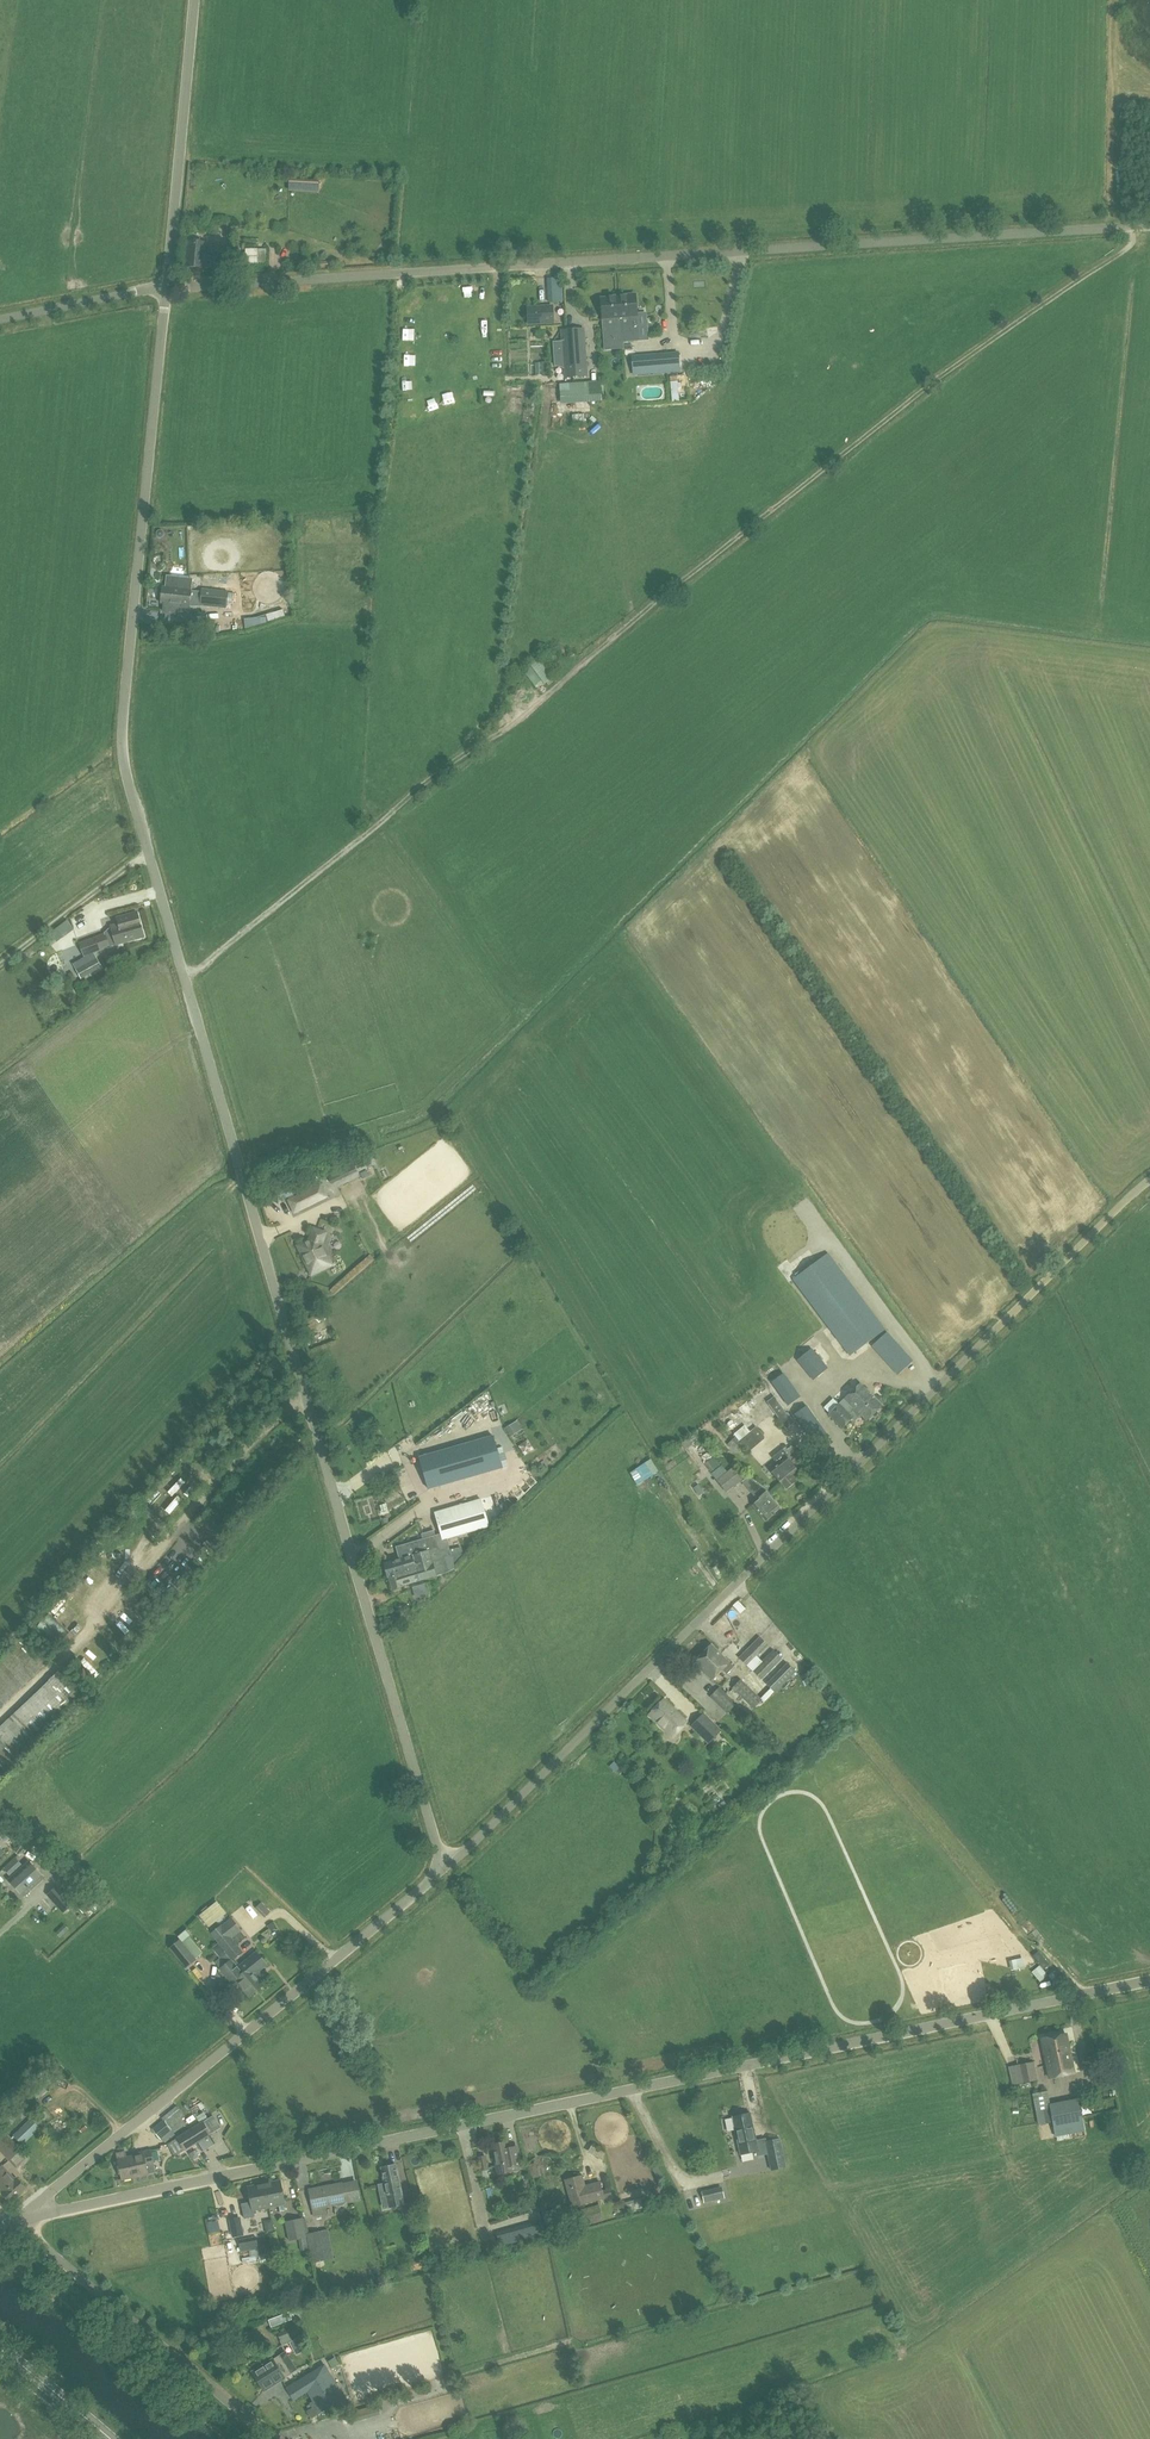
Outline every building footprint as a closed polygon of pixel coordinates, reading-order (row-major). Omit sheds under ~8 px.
[(186,267),(214,269),(216,244),(188,241),(186,267)] [(245,249),(245,251),(245,264),(258,264),(257,249),(245,249)] [(563,300),(562,284),(549,285),(550,301),(563,300)] [(622,339),(639,338),(635,295),(624,296),(624,297),(618,298),(622,339)] [(622,339),(618,298),(601,299),(605,341),(622,339)] [(529,324),(553,322),(552,306),(528,308),(529,324)] [(564,365),(586,364),(584,329),(561,331),(564,365)] [(646,358),(647,374),(679,371),(678,355),(646,358)] [(588,384),(559,386),(560,402),(589,400),(588,384)] [(555,410),(555,421),(588,420),(587,409),(555,410)] [(189,608),(189,607),(200,607),(200,604),(202,592),(191,591),(191,587),(192,579),(182,578),(181,588),(163,586),(161,603),(179,605),(179,607),(189,608)] [(231,587),(230,599),(238,600),(239,587),(231,587)] [(202,592),(200,604),(227,607),(229,591),(202,589),(202,592)] [(267,614),(269,622),(286,616),(284,609),(267,614)] [(246,629),(261,624),(261,618),(253,618),(245,619),(246,629)] [(215,634),(214,622),(205,622),(205,635),(215,634)] [(116,944),(144,936),(137,911),(116,917),(118,922),(110,925),(116,944)] [(84,955),(110,946),(104,932),(79,942),(84,955)] [(97,958),(76,969),(81,978),(101,966),(97,958)] [(332,1184),(351,1175),(346,1164),(327,1174),(332,1184)] [(294,1214),(329,1197),(321,1183),(286,1200),(294,1214)] [(291,1185),(276,1193),(277,1194),(280,1201),(295,1194),(292,1187),(291,1185)] [(310,1241),(298,1246),(312,1274),(331,1264),(325,1252),(324,1252),(321,1245),(325,1233),(314,1229),(310,1241)] [(849,1356),(885,1328),(827,1251),(792,1279),(849,1356)] [(897,1374),(913,1360),(887,1331),(871,1345),(897,1374)] [(813,1380),(828,1367),(811,1348),(797,1360),(813,1380)] [(788,1406),(801,1397),(785,1372),(770,1382),(788,1406)] [(866,1420),(882,1404),(861,1383),(829,1414),(842,1428),(852,1418),(855,1421),(861,1414),(866,1420)] [(779,1418),(786,1429),(794,1422),(787,1412),(786,1413),(775,1397),(767,1402),(779,1418)] [(815,1417),(802,1426),(817,1446),(829,1437),(815,1417)] [(519,1431),(527,1425),(523,1420),(515,1426),(519,1431)] [(738,1441),(737,1441),(739,1443),(749,1452),(764,1439),(764,1436),(756,1426),(738,1441)] [(493,1436),(419,1457),(428,1489),(502,1468),(493,1436)] [(739,1443),(737,1441),(738,1441),(735,1436),(727,1443),(732,1449),(739,1443)] [(527,1439),(519,1445),(525,1454),(533,1448),(527,1439)] [(778,1464),(770,1470),(782,1483),(785,1486),(788,1487),(794,1482),(794,1479),(792,1476),(797,1471),(786,1457),(788,1456),(783,1449),(773,1457),(778,1464)] [(717,1480),(727,1493),(743,1479),(732,1467),(717,1480)] [(815,1496),(823,1485),(818,1481),(809,1492),(815,1496)] [(517,1485),(503,1495),(507,1501),(521,1490),(517,1485)] [(709,1493),(717,1497),(720,1490),(712,1486),(709,1493)] [(779,1508),(763,1489),(757,1495),(761,1499),(753,1505),(766,1520),(774,1514),(773,1513),(779,1508)] [(396,1546),(399,1558),(384,1563),(388,1577),(389,1577),(406,1571),(405,1567),(441,1557),(450,1554),(445,1539),(490,1526),(481,1498),(434,1512),(440,1533),(396,1546)] [(369,1505),(363,1507),(365,1515),(371,1513),(369,1505)] [(108,1550),(98,1559),(102,1564),(112,1555),(108,1550)] [(706,1550),(699,1555),(713,1576),(720,1572),(706,1550)] [(450,1554),(441,1557),(405,1567),(406,1571),(389,1577),(392,1589),(404,1586),(403,1585),(445,1572),(454,1568),(450,1554)] [(425,1583),(414,1586),(417,1598),(429,1595),(425,1583)] [(94,1588),(87,1590),(91,1601),(97,1599),(94,1588)] [(738,1607),(730,1611),(735,1621),(743,1618),(738,1607)] [(70,1633),(48,1614),(37,1627),(58,1646),(70,1633)] [(49,1660),(24,1634),(0,1658),(0,1707),(49,1660)] [(760,1636),(739,1657),(747,1666),(768,1645),(760,1636)] [(710,1658),(718,1650),(711,1644),(694,1661),(705,1673),(713,1665),(710,1662),(712,1660),(710,1658)] [(729,1662),(718,1650),(710,1658),(712,1660),(710,1662),(713,1665),(705,1673),(712,1679),(729,1662)] [(773,1650),(752,1671),(761,1679),(782,1658),(773,1650)] [(787,1663),(766,1684),(774,1693),(795,1671),(787,1663)] [(0,1727),(0,1766),(7,1772),(84,1698),(58,1671),(0,1727)] [(732,1687),(753,1708),(762,1700),(740,1679),(732,1687)] [(711,1696),(728,1713),(736,1704),(719,1687),(711,1696)] [(671,1737),(686,1722),(664,1700),(649,1715),(671,1737)] [(717,1725),(708,1717),(703,1712),(690,1726),(708,1744),(722,1730),(717,1725)] [(817,1726),(825,1720),(820,1712),(811,1718),(817,1726)] [(16,1859),(4,1869),(10,1875),(21,1865),(16,1859)] [(8,1880),(16,1888),(24,1896),(44,1878),(29,1861),(8,1880)] [(79,1880),(64,1893),(57,1886),(47,1895),(63,1913),(84,1892),(82,1889),(85,1886),(79,1880)] [(94,1898),(88,1892),(74,1906),(80,1912),(94,1898)] [(261,1903),(258,1906),(267,1916),(271,1912),(261,1903)] [(242,1952),(231,1939),(242,1930),(232,1917),(221,1925),(221,1924),(211,1932),(232,1959),(242,1952)] [(60,1927),(63,1933),(74,1927),(71,1921),(60,1927)] [(178,1936),(181,1939),(183,1941),(189,1936),(192,1934),(187,1928),(178,1936)] [(169,1949),(186,1968),(197,1959),(183,1941),(181,1939),(169,1949)] [(264,1984),(256,1974),(268,1964),(256,1950),(236,1966),(239,1968),(256,1990),(264,1984)] [(231,1983),(235,1979),(249,1996),(256,1990),(239,1968),(236,1966),(231,1959),(220,1969),(231,1983)] [(198,1960),(193,1963),(201,1973),(205,1970),(198,1960)] [(1047,1975),(1040,1965),(1032,1971),(1040,1981),(1047,1975)] [(1049,2078),(1074,2072),(1067,2034),(1041,2039),(1049,2078)] [(1021,2084),(1038,2080),(1034,2061),(1016,2065),(1021,2084)] [(1035,2110),(1049,2107),(1049,2104),(1046,2090),(1032,2093),(1035,2110)] [(40,2111),(22,2093),(7,2107),(25,2126),(40,2111)] [(1078,2099),(1055,2103),(1049,2104),(1055,2136),(1085,2131),(1078,2099)] [(218,2109),(227,2119),(232,2113),(223,2104),(218,2109)] [(161,2117),(163,2120),(174,2133),(185,2124),(181,2119),(185,2116),(177,2105),(161,2117)] [(208,2114),(213,2128),(224,2124),(219,2110),(208,2114)] [(751,2141),(756,2140),(750,2112),(732,2116),(737,2138),(747,2136),(747,2137),(750,2137),(751,2141)] [(38,2119),(21,2130),(25,2137),(43,2126),(38,2119)] [(174,2133),(163,2120),(152,2129),(160,2139),(161,2138),(164,2143),(175,2134),(174,2133)] [(184,2150),(207,2135),(211,2133),(203,2121),(199,2123),(177,2137),(184,2150)] [(10,2138),(5,2133),(0,2138),(0,2150),(16,2168),(27,2157),(20,2150),(20,2149),(10,2138)] [(747,2136),(737,2138),(740,2154),(757,2150),(758,2155),(767,2153),(767,2154),(774,2153),(776,2161),(784,2159),(780,2139),(766,2142),(765,2140),(756,2141),(756,2140),(751,2141),(750,2137),(747,2137),(747,2136)] [(497,2173),(519,2169),(515,2148),(509,2149),(507,2141),(491,2144),(497,2173)] [(345,2166),(358,2164),(356,2149),(343,2151),(345,2166)] [(143,2153),(131,2156),(133,2167),(131,2168),(133,2177),(148,2174),(155,2172),(151,2150),(142,2152),(143,2153)] [(774,2153),(767,2154),(771,2170),(786,2167),(784,2159),(776,2161),(774,2153)] [(133,2167),(131,2156),(117,2159),(122,2180),(133,2177),(131,2168),(133,2167)] [(480,2170),(488,2169),(486,2157),(478,2159),(480,2170)] [(236,2163),(237,2171),(246,2170),(245,2162),(236,2163)] [(386,2184),(387,2190),(386,2190),(389,2207),(405,2204),(403,2194),(401,2195),(399,2187),(398,2182),(399,2182),(395,2164),(380,2168),(384,2185),(386,2184)] [(24,2188),(16,2178),(14,2180),(1,2166),(0,2167),(0,2188),(3,2191),(1,2192),(10,2201),(24,2188)] [(572,2207),(603,2198),(601,2191),(599,2182),(584,2186),(582,2176),(565,2180),(572,2207)] [(285,2204),(280,2180),(270,2182),(270,2181),(264,2183),(269,2208),(279,2205),(280,2211),(285,2210),(284,2204),(285,2204)] [(312,2208),(334,2204),(337,2207),(344,2205),(344,2204),(347,2203),(343,2182),(308,2189),(312,2208)] [(253,2211),(269,2208),(264,2183),(258,2184),(248,2186),(253,2211)] [(717,2193),(716,2188),(703,2191),(705,2201),(724,2196),(723,2192),(717,2193)] [(609,2189),(601,2191),(603,2198),(611,2196),(609,2189)] [(421,2232),(414,2202),(404,2204),(412,2234),(421,2232)] [(578,2225),(592,2222),(603,2219),(599,2204),(574,2211),(578,2225)] [(527,2229),(546,2226),(542,2207),(524,2211),(527,2229)] [(213,2227),(224,2225),(221,2210),(210,2212),(213,2227)] [(241,2234),(238,2218),(229,2220),(232,2236),(241,2234)] [(266,2233),(275,2231),(272,2218),(263,2220),(266,2233)] [(297,2239),(306,2237),(302,2218),(286,2222),(288,2231),(295,2229),(297,2239)] [(306,2233),(313,2262),(315,2262),(317,2268),(327,2266),(325,2260),(334,2258),(328,2229),(306,2233)] [(244,2249),(261,2249),(260,2237),(244,2237),(244,2249)] [(280,2339),(291,2334),(289,2328),(277,2333),(280,2339)] [(291,2373),(280,2354),(252,2372),(263,2390),(291,2373)] [(291,2395),(303,2388),(319,2414),(345,2398),(324,2363),(308,2373),(286,2386),(291,2395)] [(362,2419),(380,2414),(377,2404),(359,2409),(362,2419)]
